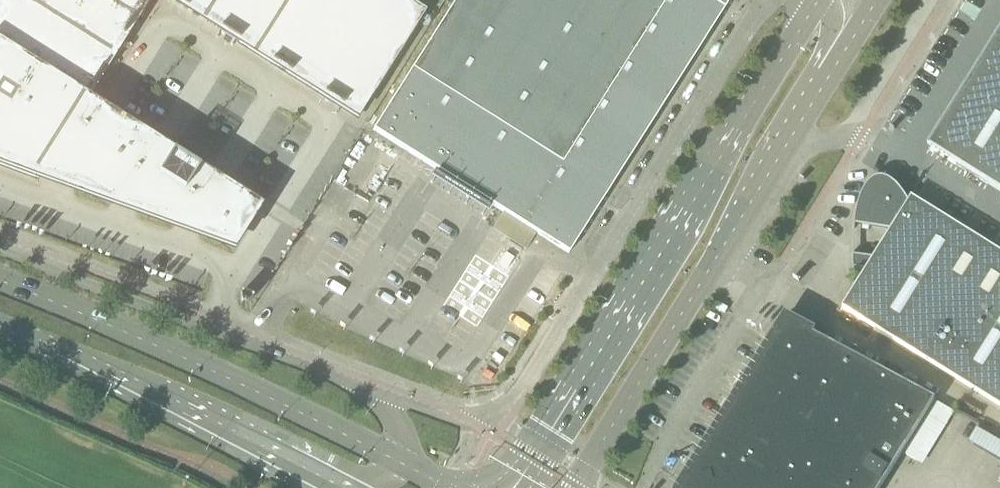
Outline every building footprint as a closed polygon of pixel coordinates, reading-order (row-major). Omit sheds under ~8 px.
[(84,96),(90,87),(92,88),(104,70),(102,69),(122,36),(64,0),(0,0),(0,43),(84,96)] [(122,36),(124,38),(136,19),(139,21),(149,5),(143,2),(145,0),(64,0),(122,36)] [(187,9),(189,7),(205,18),(216,0),(173,0),(187,9)] [(205,18),(222,28),(220,30),(239,42),(240,40),(257,50),(288,0),(216,0),(205,18)] [(257,50),(274,60),(272,63),(291,74),(292,72),(309,83),(361,0),(288,0),(257,50)] [(405,0),(361,0),(309,83),(325,93),(324,95),(343,107),(344,105),(354,111),(365,94),(372,98),(426,13),(405,0)] [(570,253),(731,0),(456,0),(373,130),(570,253)] [(929,147),(999,191),(999,37),(929,147)] [(262,208),(84,96),(0,43),(0,161),(232,245),(248,219),(253,222),(262,208)] [(891,179),(889,178),(887,177),(885,176),(884,176),(882,176),(880,176),(878,177),(876,178),(873,179),(871,181),(869,183),(867,185),(865,188),(864,191),(862,195),(860,200),(859,205),(857,210),(856,214),(856,219),(855,223),(855,228),(856,228),(857,224),(864,225),(863,229),(870,230),(870,226),(892,229),(876,254),(855,254),(855,252),(854,252),(854,270),(856,270),(856,268),(868,267),(843,307),(999,405),(999,250),(913,196),(910,200),(905,192),(901,187),(896,183),(891,179)] [(508,268),(514,258),(506,253),(500,263),(508,268)] [(683,485),(689,487),(881,487),(936,399),(893,376),(808,330),(799,346),(777,334),(683,485)]
